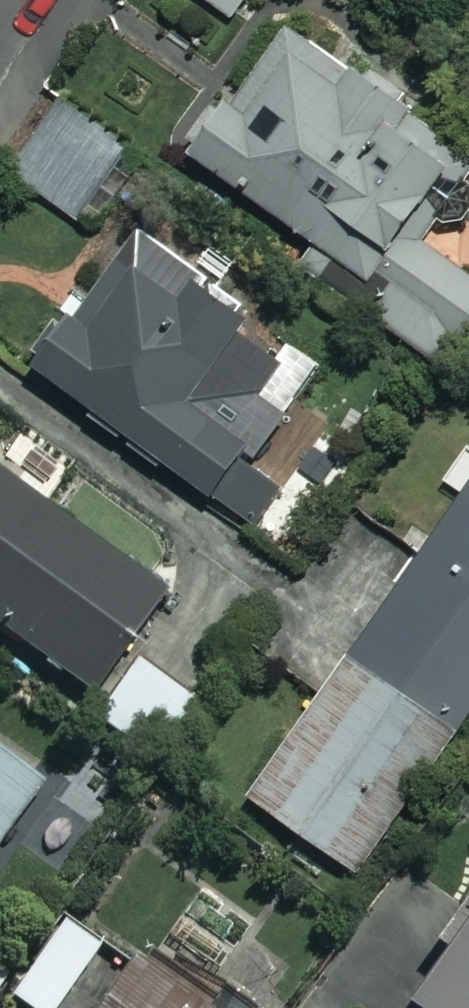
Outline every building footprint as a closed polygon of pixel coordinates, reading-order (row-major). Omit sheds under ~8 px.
[(232,49),(271,0),(171,0),(232,49)] [(296,17),(195,149),(354,271),(333,299),(360,320),(367,312),(438,367),(468,327),(468,277),(422,241),(468,180),(468,150),(296,17)] [(129,149),(66,109),(21,180),(83,221),(129,149)] [(325,361),(137,232),(39,375),(259,525),(287,484),(311,501),(338,461),(282,423),(325,361)] [(350,526),(265,651),(327,693),(255,799),(365,873),(468,720),(468,446),(446,480),(463,492),(411,568),(350,526)] [(97,697),(169,595),(0,476),(0,629),(97,697)] [(197,700),(140,663),(102,721),(159,758),(197,700)] [(0,746),(0,848),(48,780),(0,746)] [(439,952),(447,958),(412,1007),(468,1007),(468,910),(439,952)] [(66,923),(14,999),(28,1007),(63,1007),(103,949),(66,923)] [(154,942),(109,1007),(252,1007),(154,942)] [(0,971),(0,991),(9,978),(0,971)]
